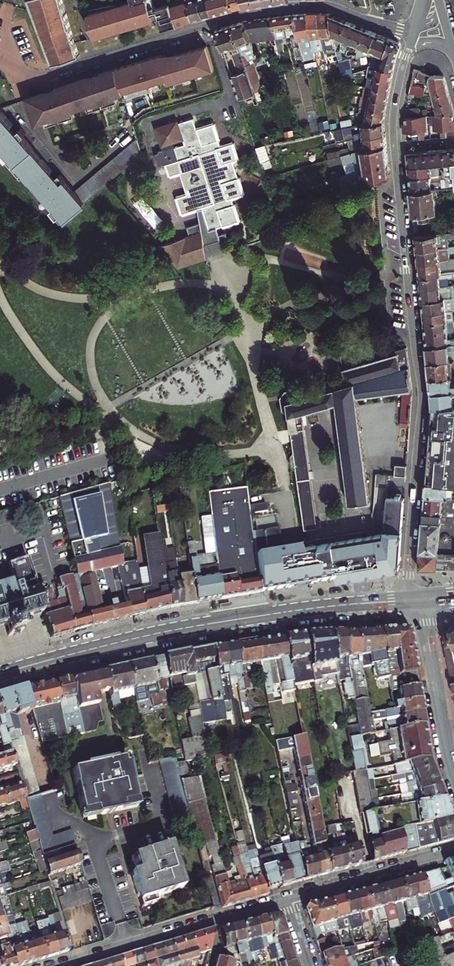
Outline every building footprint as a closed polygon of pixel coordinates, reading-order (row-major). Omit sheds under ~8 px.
[(36,8),(55,63),(81,55),(65,0),(33,0),(36,8)] [(88,14),(95,36),(154,18),(153,14),(148,0),(131,0),(128,1),(88,14)] [(153,14),(156,13),(154,7),(152,0),(148,0),(153,14)] [(187,1),(186,0),(176,0),(154,7),(156,13),(162,29),(192,19),(187,1)] [(202,17),(197,0),(189,0),(187,1),(192,19),(202,17)] [(202,17),(213,14),(209,0),(197,0),(202,17)] [(213,14),(233,9),(231,0),(209,0),(213,14)] [(242,0),(231,0),(233,9),(244,7),(242,0)] [(308,13),(314,42),(321,40),(323,48),(325,47),(318,12),(308,13)] [(330,13),(318,12),(325,47),(326,55),(338,54),(338,53),(337,51),(337,49),(337,48),(336,42),(335,35),(331,15),(330,13)] [(316,49),(314,42),(308,13),(294,14),(301,45),(303,51),(316,49)] [(280,49),(281,52),(284,52),(281,33),(288,32),(289,36),(295,36),(297,46),(301,45),(294,14),(272,17),(276,34),(280,49)] [(343,39),(348,22),(331,15),(335,35),(343,39)] [(264,36),(276,34),(272,17),(258,20),(259,31),(263,30),(264,36)] [(259,31),(258,20),(245,21),(250,39),(260,37),(259,31)] [(245,21),(234,25),(240,46),(242,50),(253,47),(250,39),(245,21)] [(344,39),(351,42),(357,25),(348,22),(343,39),(344,39)] [(240,46),(234,25),(218,29),(225,50),(240,46)] [(367,29),(357,25),(351,42),(360,46),(361,46),(367,29)] [(377,33),(367,29),(361,46),(363,47),(371,50),(377,33)] [(371,50),(374,51),(385,55),(383,59),(380,67),(394,69),(397,58),(401,47),(399,42),(377,33),(371,50)] [(351,42),(344,39),(342,51),(348,50),(349,46),(351,42)] [(117,67),(124,91),(167,77),(168,81),(215,67),(207,43),(164,56),(162,52),(116,67),(117,67)] [(363,47),(359,58),(369,55),(371,50),(363,47)] [(380,67),(383,59),(376,56),(372,66),(377,67),(380,67)] [(117,67),(53,88),(30,94),(38,119),(45,117),(47,123),(76,114),(74,108),(88,104),(90,110),(119,101),(117,95),(125,92),(124,91),(117,67)] [(374,76),(374,78),(392,80),(394,69),(380,67),(377,67),(374,76)] [(443,77),(431,75),(429,80),(433,94),(448,92),(447,89),(443,77)] [(308,77),(289,81),(294,104),(309,101),(313,118),(316,117),(308,77)] [(392,80),(374,78),(372,88),(390,90),(392,80)] [(237,85),(244,109),(257,105),(259,105),(251,81),(237,85)] [(409,92),(415,93),(423,94),(425,87),(411,85),(409,92)] [(370,96),(370,98),(388,101),(390,90),(372,88),(370,96)] [(431,104),(436,103),(451,102),(448,92),(433,94),(428,94),(431,104)] [(370,98),(367,110),(386,112),(388,101),(370,98)] [(451,102),(436,103),(438,113),(444,113),(453,112),(451,102)] [(61,222),(107,184),(144,154),(139,139),(76,191),(61,174),(55,178),(50,173),(53,170),(25,135),(28,133),(23,127),(18,130),(13,125),(16,123),(3,107),(0,104),(0,148),(61,222)] [(419,107),(405,108),(405,116),(419,115),(419,107)] [(386,112),(367,110),(364,125),(384,121),(386,112)] [(435,129),(441,129),(446,128),(453,128),(453,118),(453,112),(438,113),(434,114),(435,129)] [(422,130),(423,130),(423,114),(419,115),(403,116),(403,122),(403,131),(417,130),(422,130)] [(364,131),(366,138),(385,134),(384,121),(364,125),(352,127),(341,130),(332,131),(331,132),(345,135),(356,133),(364,131)] [(181,128),(160,134),(165,154),(187,147),(188,152),(179,156),(182,165),(169,169),(170,172),(168,172),(171,182),(173,182),(174,184),(185,181),(191,200),(180,204),(181,205),(179,206),(183,220),(185,219),(186,222),(209,215),(214,234),(232,230),(232,232),(245,228),(245,225),(247,225),(242,209),(240,210),(239,204),(250,200),(246,184),(244,184),(240,168),(244,166),(240,152),(239,152),(238,149),(225,153),(218,132),(216,133),(216,131),(199,136),(196,127),(182,131),(181,128)] [(263,130),(252,132),(257,147),(268,144),(263,130)] [(364,131),(356,133),(358,140),(366,138),(364,131)] [(385,134),(366,138),(358,140),(355,141),(356,154),(386,145),(385,134)] [(356,154),(355,141),(349,142),(350,150),(341,152),(341,155),(336,156),(337,159),(342,157),(356,154)] [(386,145),(356,154),(342,157),(344,165),(355,162),(358,172),(388,163),(386,145)] [(447,162),(446,149),(437,150),(438,163),(445,162),(447,162)] [(437,150),(428,151),(429,164),(433,163),(438,163),(437,150)] [(429,164),(428,151),(418,152),(419,165),(429,164)] [(419,165),(418,152),(407,152),(409,166),(419,165)] [(450,187),(453,187),(453,161),(447,162),(445,162),(447,174),(448,179),(450,187)] [(389,176),(388,163),(358,172),(350,175),(354,188),(389,176)] [(419,165),(409,166),(410,177),(431,175),(438,175),(437,171),(434,171),(433,163),(429,164),(419,165)] [(431,175),(410,177),(411,190),(435,188),(450,187),(448,179),(445,180),(445,182),(432,183),(431,175)] [(411,190),(415,231),(418,231),(417,220),(432,218),(432,212),(438,211),(435,188),(411,190)] [(417,249),(448,246),(448,240),(453,240),(453,232),(416,236),(417,249)] [(418,262),(449,259),(449,253),(450,253),(450,251),(453,250),(453,246),(448,246),(417,249),(418,262)] [(418,262),(420,276),(442,274),(441,265),(445,264),(446,266),(453,265),(453,264),(453,259),(449,259),(418,262)] [(420,276),(421,288),(440,286),(440,279),(448,278),(448,276),(453,276),(453,273),(442,274),(420,276)] [(422,300),(446,297),(453,296),(453,284),(440,286),(421,288),(422,300)] [(446,297),(447,310),(453,309),(453,296),(446,297)] [(422,300),(423,313),(447,310),(446,297),(422,300)] [(424,323),(452,320),(453,319),(453,317),(453,309),(447,310),(423,313),(424,323)] [(424,323),(427,345),(453,342),(453,334),(452,320),(424,323)] [(428,361),(448,359),(453,358),(453,342),(427,345),(428,361)] [(351,502),(368,500),(371,500),(369,486),(358,397),(403,390),(412,389),(409,369),(402,370),(397,356),(343,369),(345,380),(346,385),(288,401),(290,416),(292,430),(301,429),(298,414),(337,403),(351,502)] [(428,361),(430,377),(450,374),(448,359),(428,361)] [(431,390),(453,388),(453,382),(453,374),(450,374),(430,377),(431,390)] [(287,396),(288,401),(346,385),(345,380),(304,392),(287,396)] [(287,396),(304,392),(296,388),(284,391),(281,398),(283,411),(290,416),(288,401),(287,396)] [(431,390),(433,406),(453,403),(453,390),(453,388),(431,390)] [(401,425),(409,425),(412,395),(403,396),(401,425)] [(6,452),(12,450),(0,416),(0,454),(6,452)] [(427,480),(453,481),(453,418),(432,416),(427,480)] [(292,430),(293,438),(306,436),(305,429),(301,429),(292,430)] [(295,449),(295,450),(297,463),(310,462),(306,436),(293,438),(295,449)] [(328,492),(340,491),(338,461),(313,463),(314,480),(327,479),(328,492)] [(319,526),(310,462),(297,463),(297,468),(306,528),(319,526)] [(407,463),(395,462),(394,473),(406,475),(407,463)] [(425,494),(442,495),(453,495),(453,491),(452,491),(453,481),(427,480),(425,494)] [(97,549),(98,552),(120,547),(109,484),(63,496),(61,497),(75,558),(85,555),(84,552),(97,549)] [(247,487),(226,490),(238,595),(249,593),(260,591),(257,570),(253,535),(252,531),(251,518),(249,507),(247,487)] [(238,595),(226,490),(206,492),(209,516),(216,565),(220,598),(238,595)] [(419,568),(438,567),(442,495),(425,494),(419,568)] [(442,495),(438,567),(453,567),(453,495),(442,495)] [(260,591),(274,589),(304,584),(399,568),(404,503),(388,501),(386,537),(373,539),(310,550),(299,552),(283,554),(280,532),(253,535),(257,570),(260,591)] [(0,514),(0,525),(14,521),(13,518),(10,511),(0,514)] [(187,543),(191,574),(195,602),(220,598),(216,565),(209,516),(199,517),(205,555),(195,556),(193,542),(187,543)] [(139,581),(144,613),(169,606),(162,555),(159,532),(146,534),(149,561),(152,561),(155,586),(143,588),(141,579),(139,580),(139,581)] [(122,565),(123,564),(120,547),(98,552),(85,555),(75,558),(79,575),(93,571),(119,565),(122,565)] [(43,612),(36,591),(24,553),(5,559),(8,569),(0,571),(0,625),(5,624),(8,635),(23,631),(19,619),(43,612)] [(169,554),(162,555),(169,606),(180,605),(176,577),(174,563),(171,564),(169,554)] [(195,602),(191,574),(176,577),(180,605),(195,602)] [(56,612),(43,615),(50,636),(90,626),(81,586),(75,588),(74,584),(72,576),(57,580),(58,587),(55,589),(58,600),(53,601),(56,612)] [(95,576),(80,579),(80,582),(81,586),(90,626),(129,616),(126,603),(110,607),(103,609),(103,606),(95,576)] [(124,592),(126,603),(129,616),(144,613),(139,581),(130,583),(131,590),(124,592)] [(39,590),(36,591),(43,612),(43,615),(56,612),(53,601),(43,603),(39,590)] [(403,662),(398,629),(381,630),(390,676),(395,675),(393,664),(399,662),(403,662)] [(403,662),(399,662),(401,674),(401,678),(406,677),(408,688),(419,686),(417,671),(411,634),(405,629),(398,629),(403,662)] [(381,630),(356,632),(362,665),(371,664),(371,662),(375,661),(379,680),(391,678),(390,676),(381,630)] [(343,633),(348,659),(352,659),(356,679),(356,684),(366,682),(362,665),(356,632),(343,633)] [(331,633),(305,635),(314,678),(338,673),(331,633)] [(352,680),(348,659),(343,633),(331,633),(338,673),(340,682),(346,680),(349,692),(355,691),(352,680)] [(314,678),(305,635),(285,636),(292,672),(302,670),(308,697),(311,699),(318,697),(317,695),(315,684),(314,678)] [(292,672),(285,636),(281,636),(272,638),(276,660),(278,671),(284,670),(286,683),(294,681),(292,672)] [(272,638),(256,640),(263,672),(266,687),(268,695),(275,694),(273,685),(268,661),(276,660),(272,638)] [(263,672),(256,640),(236,643),(246,690),(252,689),(249,674),(263,672)] [(223,645),(230,678),(237,676),(244,714),(250,713),(246,690),(236,643),(223,645)] [(224,679),(230,678),(223,645),(213,647),(223,697),(228,696),(224,679)] [(204,648),(189,651),(192,668),(200,666),(202,672),(208,671),(211,687),(207,688),(209,700),(215,699),(217,704),(224,703),(224,699),(223,697),(213,647),(204,648)] [(211,757),(210,751),(201,710),(194,679),(192,668),(189,651),(165,657),(170,679),(188,762),(196,760),(211,757)] [(149,701),(148,697),(152,696),(155,709),(163,707),(162,702),(164,702),(165,704),(168,703),(165,690),(168,690),(166,680),(170,679),(165,657),(130,666),(135,690),(138,704),(149,701)] [(268,661),(273,685),(281,684),(278,671),(276,660),(268,661)] [(108,672),(108,674),(111,687),(117,713),(123,712),(122,706),(120,693),(135,690),(130,666),(108,672)] [(100,673),(73,680),(79,708),(85,737),(97,734),(102,724),(106,723),(99,691),(111,687),(108,674),(101,675),(100,673)] [(401,674),(397,675),(399,690),(400,690),(408,688),(406,677),(401,678),(401,674)] [(391,678),(392,686),(393,691),(399,690),(397,675),(395,675),(390,676),(391,678)] [(194,679),(201,710),(207,709),(201,681),(200,681),(200,678),(194,679)] [(355,691),(356,700),(369,698),(366,682),(356,684),(356,679),(352,680),(355,691)] [(79,708),(73,680),(57,684),(70,740),(79,738),(73,713),(75,709),(79,708)] [(284,693),(295,690),(294,681),(286,683),(282,683),(284,693)] [(325,693),(323,682),(315,684),(317,695),(325,693)] [(70,740),(57,684),(27,692),(34,713),(54,708),(59,726),(57,732),(41,736),(44,747),(70,740)] [(386,687),(388,698),(394,697),(393,691),(392,686),(386,687)] [(394,697),(396,704),(422,699),(419,686),(408,688),(400,690),(401,695),(394,697)] [(250,713),(256,712),(252,689),(246,690),(250,713)] [(34,713),(27,692),(10,696),(16,714),(18,719),(34,714),(34,713)] [(10,696),(0,699),(0,712),(10,745),(22,741),(20,733),(16,734),(10,716),(16,714),(10,696)] [(356,700),(363,735),(377,733),(375,727),(374,720),(373,714),(369,698),(356,700)] [(422,699),(396,704),(397,710),(402,709),(403,716),(424,712),(423,707),(422,699)] [(85,737),(79,708),(75,709),(73,713),(79,738),(85,737)] [(387,718),(386,711),(373,714),(374,720),(387,718)] [(10,745),(0,712),(0,735),(4,750),(0,751),(0,756),(1,756),(13,753),(10,745)] [(426,725),(424,712),(403,716),(403,719),(394,720),(394,724),(388,725),(389,731),(390,731),(426,725)] [(388,725),(375,727),(377,733),(389,731),(388,725)] [(381,757),(394,755),(396,765),(403,763),(431,758),(430,752),(426,725),(390,731),(391,741),(379,743),(381,757)] [(357,771),(369,769),(362,735),(350,737),(357,771)] [(306,747),(304,736),(293,738),(295,749),(306,747)] [(22,741),(10,745),(13,753),(26,749),(24,741),(22,741)] [(308,758),(306,747),(295,749),(297,760),(308,758)] [(13,753),(14,759),(29,755),(26,749),(13,753)] [(219,749),(210,751),(211,757),(215,756),(220,755),(219,749)] [(298,822),(283,751),(279,751),(294,823),(298,822)] [(4,768),(16,765),(14,759),(13,753),(1,756),(4,768)] [(223,754),(220,755),(215,756),(217,764),(225,762),(225,758),(223,754)] [(16,765),(17,766),(31,762),(29,755),(14,759),(16,765)] [(184,781),(179,764),(178,758),(162,762),(178,826),(194,822),(184,781)] [(298,764),(300,771),(310,768),(308,758),(297,760),(298,764)] [(403,773),(435,767),(431,758),(403,763),(404,769),(402,769),(403,773)] [(75,770),(86,819),(141,808),(131,759),(75,770)] [(31,762),(17,766),(18,772),(19,774),(33,770),(31,762)] [(192,779),(187,762),(179,764),(184,781),(192,779)] [(439,777),(435,767),(403,773),(395,775),(396,779),(406,777),(407,783),(439,777)] [(300,771),(302,782),(313,779),(310,768),(300,771)] [(33,770),(19,774),(20,776),(21,781),(35,777),(33,770)] [(35,777),(21,781),(22,785),(23,788),(37,784),(35,777)] [(192,779),(184,781),(194,822),(199,843),(202,853),(214,850),(221,876),(216,877),(223,905),(224,908),(234,905),(229,884),(201,777),(192,779)] [(443,787),(439,777),(407,783),(401,784),(403,793),(409,792),(443,787)] [(302,782),(304,792),(315,790),(314,786),(313,779),(302,782)] [(23,788),(26,796),(40,792),(37,784),(23,788)] [(26,796),(23,788),(22,785),(12,788),(17,803),(20,802),(27,800),(26,796)] [(447,798),(443,787),(409,792),(412,803),(447,798)] [(12,788),(3,791),(7,806),(17,803),(12,788)] [(304,792),(306,802),(317,800),(315,790),(304,792)] [(40,792),(26,796),(27,800),(28,804),(42,799),(40,792)] [(447,798),(412,803),(391,807),(395,828),(401,827),(415,825),(424,824),(453,817),(453,816),(450,806),(447,798)] [(36,831),(39,841),(42,851),(44,856),(51,854),(58,851),(66,848),(74,846),(77,845),(73,831),(54,836),(42,799),(28,804),(31,812),(33,821),(35,827),(36,831)] [(27,800),(20,802),(23,814),(31,812),(28,804),(27,800)] [(317,800),(306,802),(308,813),(319,811),(317,800)] [(372,832),(379,831),(376,815),(384,814),(383,808),(375,809),(375,812),(364,814),(367,833),(372,832)] [(308,813),(311,824),(321,822),(319,811),(308,813)] [(415,825),(420,849),(453,839),(453,817),(424,824),(415,825)] [(323,834),(321,822),(311,824),(313,836),(323,834)] [(337,834),(346,832),(344,824),(336,825),(337,834)] [(337,834),(336,825),(327,827),(328,835),(330,835),(337,834)] [(415,825),(401,827),(401,831),(387,834),(386,830),(379,831),(381,841),(384,859),(420,849),(415,825)] [(39,841),(36,831),(27,833),(30,843),(39,841)] [(368,836),(369,843),(381,841),(379,831),(372,832),(373,835),(368,836)] [(323,834),(313,836),(315,845),(325,843),(323,834)] [(347,839),(353,867),(364,864),(358,835),(350,836),(349,834),(347,835),(347,839)] [(326,846),(327,854),(331,873),(341,871),(339,859),(344,858),(340,839),(338,840),(337,840),(338,842),(331,843),(332,845),(326,846)] [(341,871),(353,867),(347,839),(343,840),(342,839),(340,839),(344,858),(339,859),(341,871)] [(373,862),(384,859),(381,841),(369,843),(373,862)] [(133,870),(143,904),(159,899),(157,894),(185,886),(172,842),(135,853),(140,868),(133,870)] [(293,883),(283,845),(277,847),(279,858),(273,859),(280,886),(280,887),(293,883)] [(286,845),(283,845),(293,883),(306,879),(300,851),(299,847),(287,849),(286,845)] [(300,851),(306,879),(308,879),(317,877),(320,876),(316,857),(314,845),(310,846),(307,847),(308,850),(300,851)] [(66,848),(72,867),(80,864),(74,846),(66,848)] [(58,851),(64,870),(72,867),(66,848),(58,851)] [(51,854),(57,872),(64,870),(58,851),(51,854)] [(49,874),(57,872),(51,854),(44,856),(45,861),(48,870),(49,874)] [(249,854),(243,856),(245,863),(247,864),(249,872),(253,871),(253,869),(249,854)] [(327,854),(316,857),(320,876),(324,875),(331,873),(327,854)] [(263,868),(264,874),(268,890),(280,886),(273,859),(272,856),(267,857),(269,867),(263,868)] [(252,899),(246,878),(241,857),(235,858),(237,866),(239,867),(241,876),(236,878),(237,882),(229,884),(234,905),(252,899)] [(445,861),(447,867),(422,874),(428,897),(445,890),(450,888),(453,887),(453,859),(445,861)] [(48,870),(45,861),(31,865),(34,875),(48,870)] [(253,871),(255,876),(264,874),(263,868),(263,867),(253,869),(253,871)] [(264,874),(255,876),(260,897),(269,894),(268,890),(264,874)] [(422,874),(411,877),(421,916),(427,914),(425,904),(430,902),(428,897),(422,874)] [(260,897),(255,876),(246,878),(252,899),(260,897)] [(421,916),(411,877),(400,880),(406,902),(410,901),(412,910),(414,910),(416,917),(421,916)] [(406,902),(400,880),(389,883),(398,914),(400,920),(400,922),(406,920),(402,903),(406,902)] [(7,896),(8,895),(7,890),(10,889),(9,883),(2,885),(0,886),(0,898),(7,896)] [(398,914),(389,883),(379,885),(385,907),(390,906),(392,915),(398,914)] [(379,885),(366,889),(372,910),(376,909),(377,914),(379,913),(381,922),(388,920),(385,907),(379,885)] [(59,898),(63,910),(92,901),(88,888),(79,891),(71,894),(64,896),(59,898)] [(372,910),(366,889),(353,892),(364,932),(370,930),(367,919),(374,917),(372,910)] [(439,925),(453,919),(453,892),(452,893),(447,895),(445,890),(428,897),(430,902),(439,925)] [(353,892),(342,895),(348,917),(349,924),(355,923),(358,933),(364,932),(353,892)] [(342,895),(329,898),(338,931),(341,943),(348,941),(345,931),(342,919),(348,917),(342,895)] [(2,908),(10,906),(7,896),(0,898),(0,908),(2,908)] [(329,898),(318,901),(324,923),(329,921),(333,933),(338,931),(329,898)] [(324,923),(318,901),(309,904),(307,911),(317,941),(321,940),(320,937),(323,936),(322,932),(326,931),(324,923)] [(385,907),(388,920),(392,919),(393,922),(400,920),(398,914),(392,915),(390,906),(385,907)] [(67,933),(60,911),(48,914),(50,920),(52,926),(56,925),(59,935),(64,933),(64,934),(67,933)] [(276,914),(267,917),(272,938),(277,936),(279,945),(290,942),(282,917),(276,914)] [(267,917),(255,920),(262,949),(263,950),(269,949),(272,961),(278,959),(277,956),(275,948),(272,938),(267,917)] [(349,924),(348,917),(342,919),(345,931),(351,929),(349,924)] [(99,922),(104,940),(106,940),(108,938),(110,936),(112,934),(113,931),(114,928),(114,926),(114,923),(113,921),(110,922),(109,919),(99,922)] [(48,958),(58,955),(50,926),(52,926),(50,920),(43,922),(46,930),(40,932),(48,958)] [(255,920),(242,923),(254,965),(260,964),(256,951),(262,949),(255,920)] [(19,926),(21,935),(29,933),(27,925),(26,923),(19,926)] [(242,923),(230,927),(240,963),(241,965),(248,965),(251,965),(254,965),(242,923)] [(27,925),(29,933),(38,961),(48,958),(40,932),(33,934),(32,931),(33,931),(31,924),(27,925)] [(8,927),(0,930),(0,940),(7,938),(14,936),(17,935),(19,935),(16,925),(10,927),(11,930),(9,931),(8,927)] [(50,926),(58,955),(69,951),(64,934),(64,933),(59,935),(56,925),(52,926),(50,926)] [(228,960),(240,963),(230,927),(219,930),(224,948),(225,948),(228,960)] [(215,929),(203,932),(207,945),(205,946),(207,953),(210,952),(211,949),(216,931),(215,929)] [(203,932),(193,935),(198,956),(207,953),(205,946),(207,945),(203,932)] [(38,961),(29,933),(21,935),(25,945),(21,946),(27,964),(38,961)] [(429,943),(425,933),(420,936),(423,943),(423,945),(424,945),(429,943)] [(440,949),(438,945),(453,940),(452,938),(453,937),(453,934),(444,937),(429,943),(424,945),(427,954),(440,949)] [(193,935),(183,938),(189,961),(199,958),(198,956),(193,935)] [(27,964),(21,946),(17,947),(14,936),(7,938),(16,965),(20,965),(27,964)] [(0,948),(0,965),(16,965),(7,938),(0,940),(0,945),(1,948),(0,948)] [(183,938),(173,941),(179,964),(189,961),(183,938)] [(317,941),(322,954),(332,952),(328,938),(321,940),(317,941)] [(173,941),(163,944),(168,965),(173,965),(179,964),(173,941)] [(280,947),(284,961),(281,962),(279,955),(277,956),(278,959),(280,965),(299,965),(290,942),(279,945),(280,947)] [(163,944),(152,948),(156,965),(168,965),(163,944)] [(440,949),(427,954),(430,963),(453,953),(453,946),(450,947),(451,950),(442,953),(440,949)] [(284,961),(280,947),(275,948),(277,956),(279,955),(281,962),(284,961)] [(332,952),(322,954),(326,965),(355,956),(359,955),(357,947),(355,947),(343,950),(332,952)] [(382,947),(373,950),(376,960),(384,957),(382,947)] [(152,948),(141,951),(145,965),(156,965),(152,948)] [(130,954),(133,965),(145,965),(141,951),(130,954)] [(430,963),(432,965),(453,965),(453,953),(430,963)] [(123,965),(133,965),(130,954),(120,957),(123,965)] [(326,965),(358,965),(355,956),(326,965)] [(113,965),(123,965),(120,957),(111,960),(113,965)] [(218,957),(216,965),(241,965),(240,963),(228,960),(218,957)]
